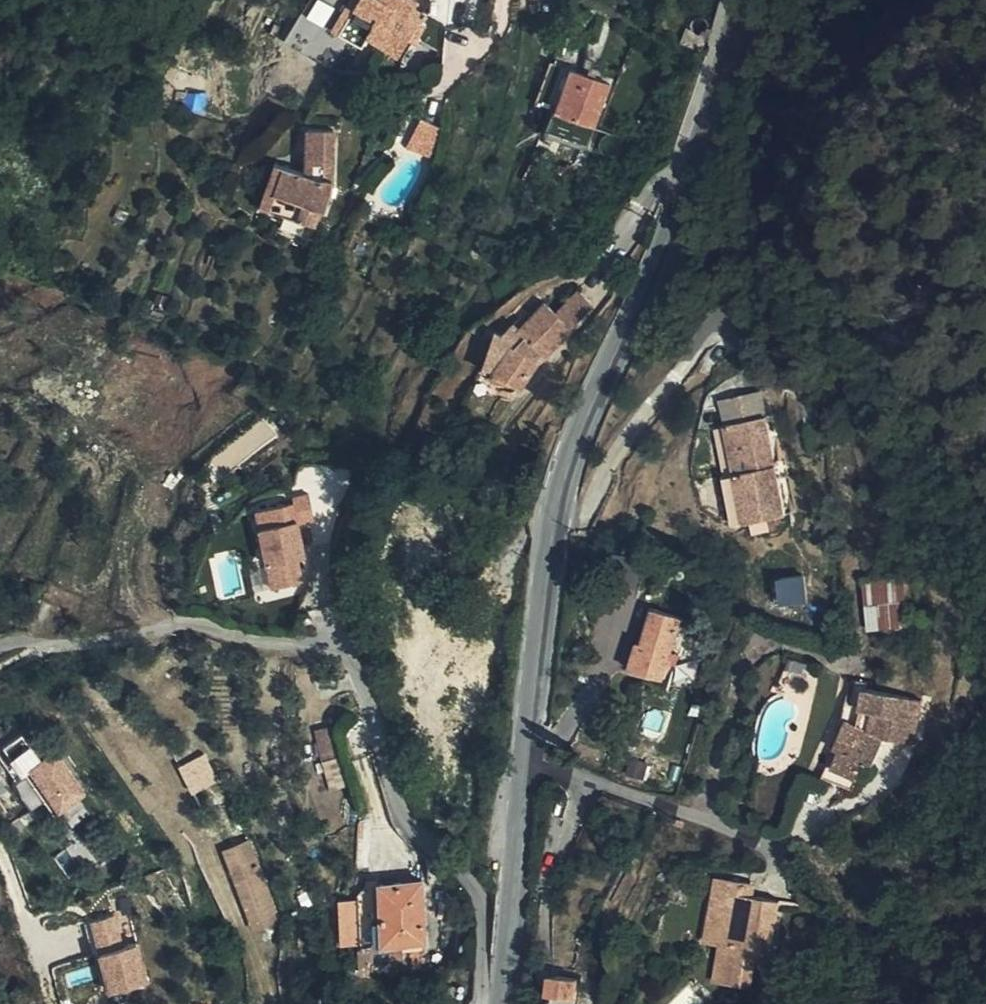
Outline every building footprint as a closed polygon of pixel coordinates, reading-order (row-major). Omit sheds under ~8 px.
[(347,37),(322,22),(335,1),(333,0),(309,0),(288,37),(332,63),(347,37)] [(357,25),(388,44),(394,34),(423,51),(437,32),(466,48),(474,1),(472,0),(459,0),(453,9),(441,3),(441,0),(373,0),(357,25)] [(654,80),(612,66),(600,110),(640,123),(654,80)] [(398,137),(408,141),(420,114),(410,109),(398,137)] [(428,152),(441,123),(423,114),(409,144),(428,152)] [(336,175),(315,166),(296,209),(340,228),(346,211),(355,213),(364,191),(361,131),(333,131),(336,175)] [(296,209),(315,166),(308,163),(289,206),(296,209)] [(594,344),(618,320),(604,306),(578,326),(570,318),(549,336),(544,331),(522,350),(514,346),(503,380),(511,390),(507,397),(538,408),(560,378),(555,376),(560,368),(568,372),(594,349),(594,344)] [(728,424),(768,417),(763,393),(723,399),(728,424)] [(783,517),(768,417),(728,424),(736,475),(744,524),(783,517)] [(732,526),(744,524),(736,475),(724,476),(732,526)] [(294,493),(259,498),(267,553),(302,547),(294,493)] [(905,577),(864,580),(869,631),(909,627),(905,577)] [(673,664),(676,656),(687,621),(647,609),(630,670),(668,681),(673,664)] [(683,657),(676,656),(673,664),(680,666),(683,657)] [(828,747),(833,749),(835,750),(847,721),(866,729),(852,758),(841,753),(830,780),(854,790),(866,761),(875,765),(888,736),(913,743),(924,701),(866,690),(868,682),(851,680),(846,708),(828,747)] [(847,721),(835,750),(841,753),(852,758),(866,729),(847,721)] [(24,722),(9,731),(58,807),(92,785),(61,737),(41,750),(24,722)] [(835,750),(833,749),(821,776),(830,780),(841,753),(835,750)] [(304,905),(280,846),(276,836),(250,845),(278,916),(304,905)] [(445,939),(447,878),(406,877),(403,936),(445,939)] [(726,899),(730,879),(721,877),(718,896),(726,899)] [(749,883),(730,879),(726,899),(718,896),(709,944),(725,948),(718,984),(751,990),(756,961),(770,963),(782,902),(756,897),(747,895),(749,883)] [(758,885),(749,883),(747,895),(756,897),(758,885)] [(109,908),(90,913),(112,990),(153,978),(137,922),(114,929),(109,908)] [(581,979),(552,974),(549,992),(558,993),(556,1003),(577,1003),(581,979)] [(669,1003),(700,1003),(706,998),(690,983),(669,1003)]
